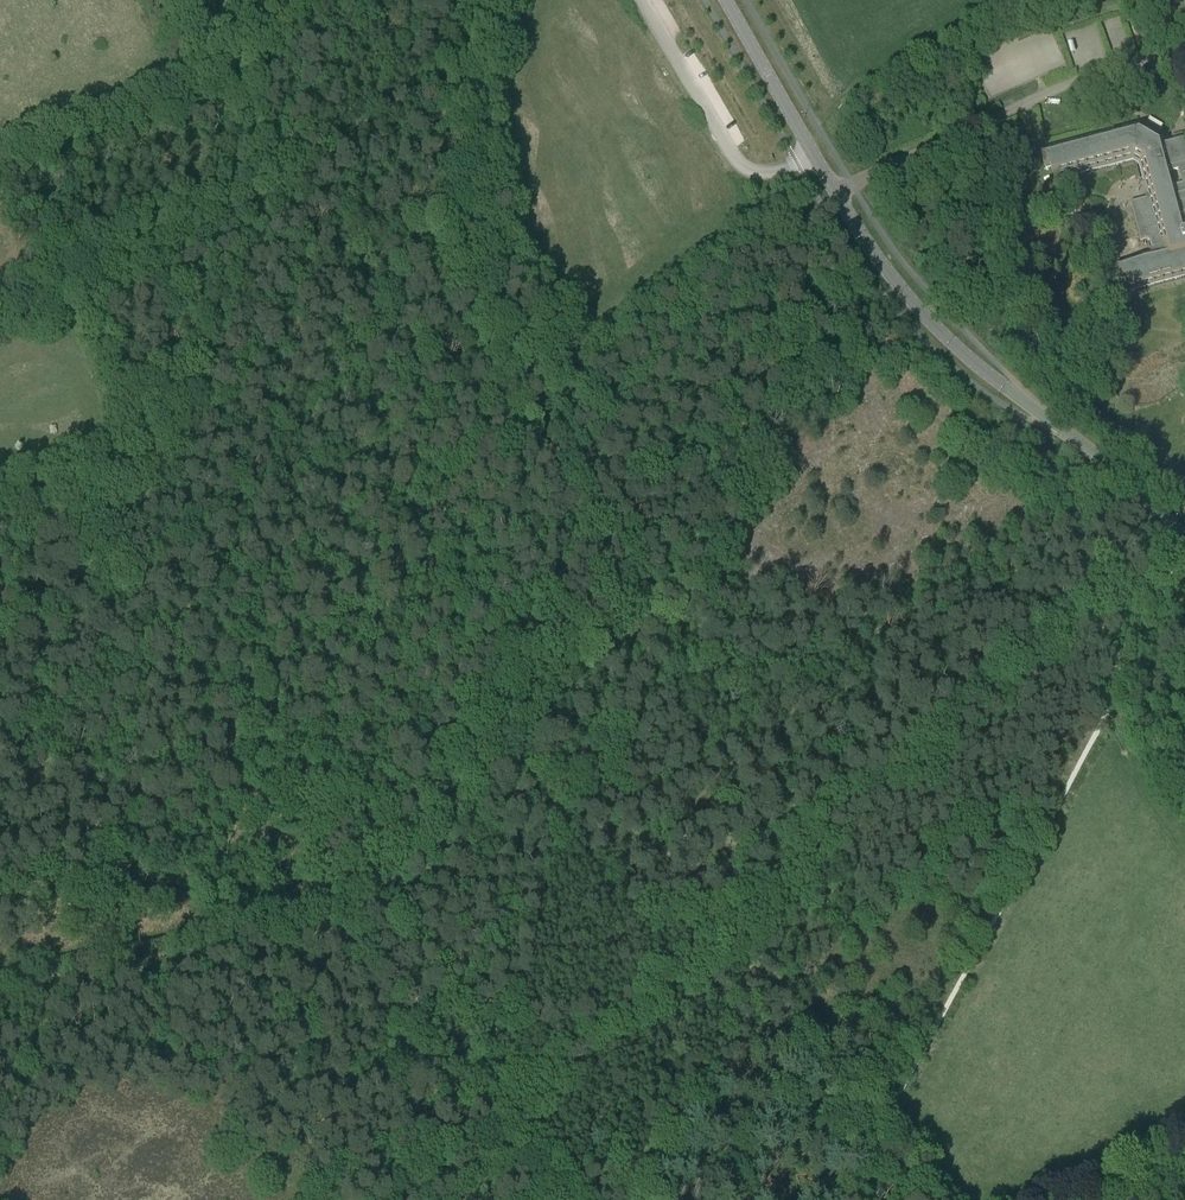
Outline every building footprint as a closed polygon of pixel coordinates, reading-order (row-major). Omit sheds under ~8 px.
[(1111,46),(1129,42),(1122,14),(1104,19),(1111,46)] [(1143,67),(1145,75),(1159,71),(1157,63),(1143,67)] [(1133,203),(1143,240),(1151,237),(1156,255),(1120,265),(1123,277),(1126,276),(1130,290),(1184,275),(1184,137),(1169,142),(1141,126),(1044,152),(1048,167),(1051,166),(1055,179),(1133,158),(1141,163),(1151,199),(1133,203)]
